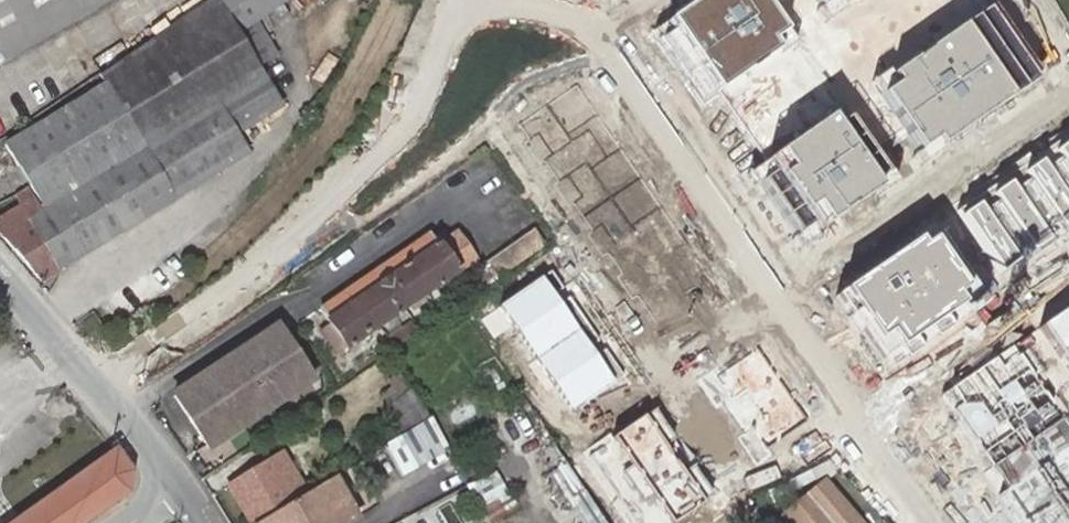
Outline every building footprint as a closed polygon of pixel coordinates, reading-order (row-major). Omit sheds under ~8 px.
[(47,113),(51,120),(42,126),(10,147),(51,209),(45,212),(28,186),(17,195),(24,206),(0,221),(0,234),(42,281),(243,153),(230,134),(274,104),(251,65),(268,56),(247,20),(280,0),(212,0),(47,113)] [(119,0),(0,0),(0,66),(119,0)] [(667,22),(718,95),(778,54),(772,45),(786,35),(762,0),(699,0),(667,22)] [(827,19),(854,0),(813,0),(827,19)] [(989,8),(890,79),(895,85),(878,97),(919,154),(934,143),(939,150),(1040,78),(989,8)] [(729,302),(576,86),(514,130),(667,346),(729,302)] [(834,129),(827,120),(764,165),(815,234),(876,190),(872,185),(884,176),(845,122),(834,129)] [(961,217),(1000,273),(1016,262),(1011,254),(1025,245),(1030,253),(1046,242),(1041,235),(1057,224),(1061,231),(1068,225),(1068,142),(1054,152),(1059,160),(1044,170),(1038,161),(1022,172),(1027,180),(1012,190),(1007,183),(990,195),(995,203),(981,213),(976,206),(961,217)] [(544,244),(534,229),(487,262),(496,277),(544,244)] [(436,245),(430,236),(322,306),(346,343),(473,259),(456,233),(436,245)] [(916,241),(838,298),(851,316),(849,317),(883,364),(900,352),(906,359),(920,349),(914,341),(930,330),(936,339),(951,329),(943,318),(960,306),(953,296),(963,289),(930,243),(921,249),(916,241)] [(542,278),(481,320),(494,339),(512,327),(571,412),(614,382),(542,278)] [(943,395),(993,467),(983,474),(1018,522),(1068,522),(1068,307),(943,395)] [(388,354),(395,350),(419,333),(411,323),(381,343),(388,354)] [(312,379),(277,327),(175,397),(210,449),(312,379)] [(809,419),(758,346),(707,381),(759,454),(809,419)] [(382,384),(403,428),(425,417),(405,374),(382,384)] [(583,452),(634,522),(674,522),(714,494),(653,410),(612,439),(608,434),(583,452)] [(430,417),(398,437),(416,466),(448,451),(430,417)] [(524,447),(536,477),(567,464),(556,434),(524,447)] [(114,449),(107,454),(11,522),(81,522),(127,490),(129,470),(114,449)] [(307,492),(282,453),(230,484),(254,522),(257,522),(277,511),(292,502),(307,492)] [(483,512),(512,498),(500,474),(471,488),(483,512)] [(257,522),(348,522),(352,521),(329,479),(307,492),(292,502),(277,511),(257,522)] [(781,518),(784,522),(858,522),(817,483),(781,518)]
